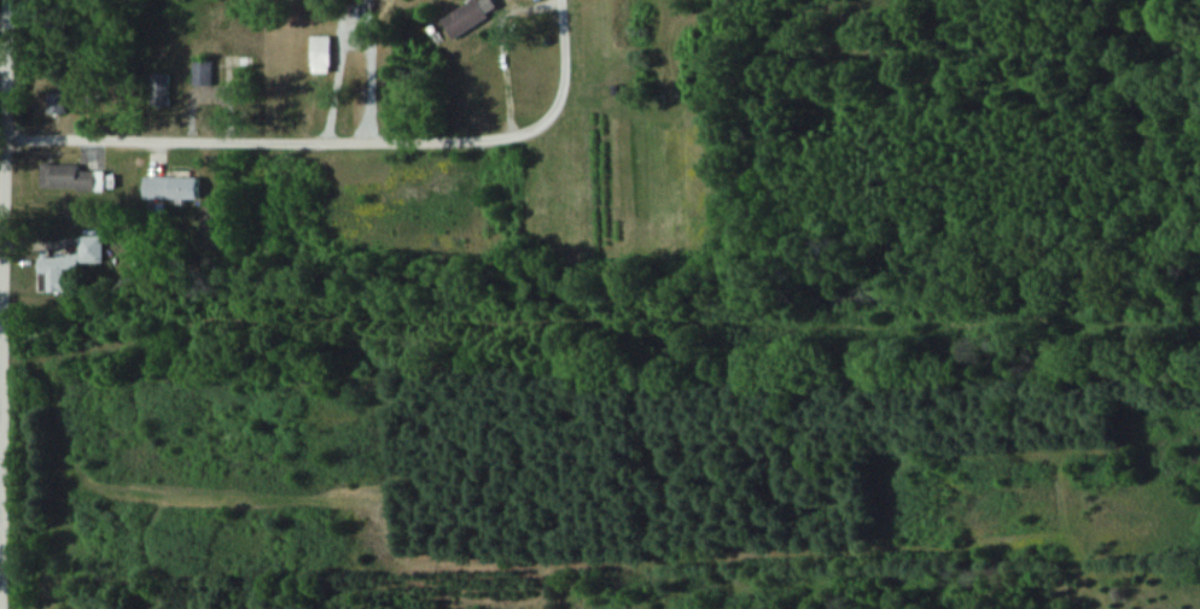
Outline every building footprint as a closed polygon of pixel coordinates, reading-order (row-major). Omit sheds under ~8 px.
[(456,39),(491,18),(480,0),(473,0),(443,19),(456,39)] [(332,38),(312,38),(312,74),(332,74),(332,38)] [(193,87),(214,87),(214,60),(193,60),(193,87)] [(48,114),(66,114),(66,93),(47,93),(48,114)] [(103,168),(61,167),(61,190),(103,191),(103,168)] [(151,201),(200,201),(200,177),(151,177),(151,201)] [(79,255),(39,254),(39,280),(77,280),(77,267),(102,268),(103,237),(79,236),(79,255)]
